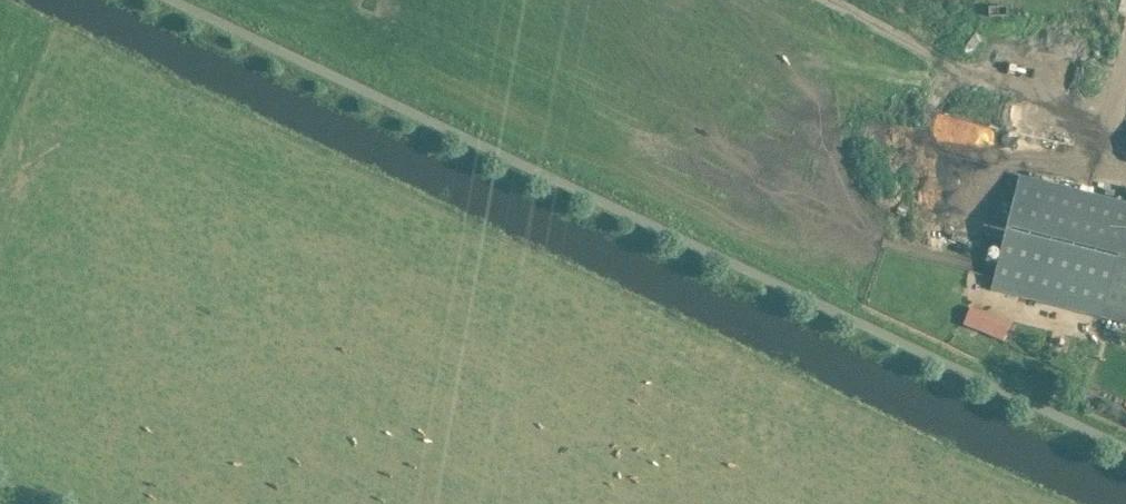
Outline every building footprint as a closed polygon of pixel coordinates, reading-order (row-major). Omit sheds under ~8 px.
[(1125,324),(1125,205),(1018,178),(999,254),(988,251),(985,265),(996,267),(990,290),(1125,324)]
